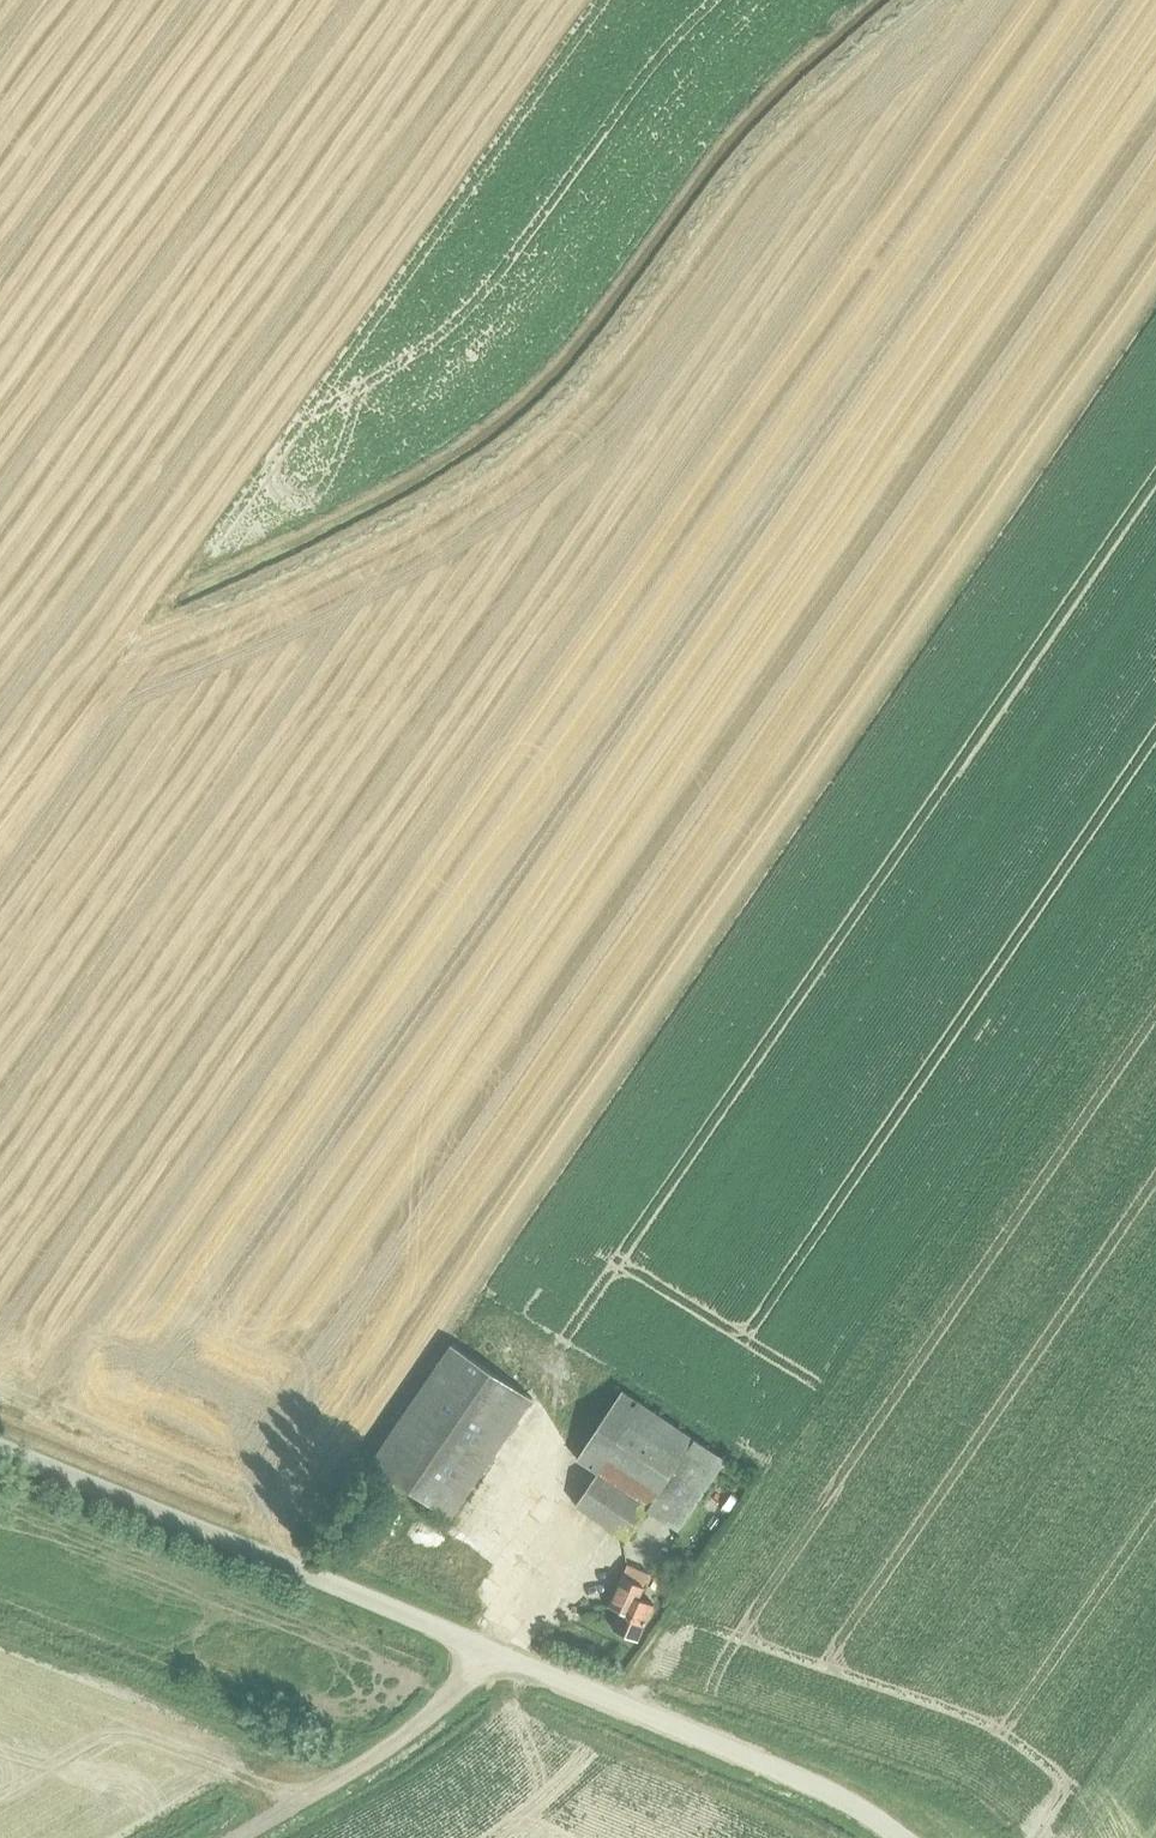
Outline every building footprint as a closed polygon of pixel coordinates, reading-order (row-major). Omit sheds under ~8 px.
[(451,1520),(532,1400),(451,1345),(369,1465),(451,1520)] [(680,1528),(726,1459),(622,1389),(577,1458),(597,1472),(576,1504),(627,1538),(648,1507),(680,1528)] [(722,1520),(735,1500),(727,1495),(714,1515),(722,1520)] [(610,1606),(622,1611),(614,1629),(639,1639),(654,1604),(640,1598),(650,1575),(627,1565),(610,1606)]
